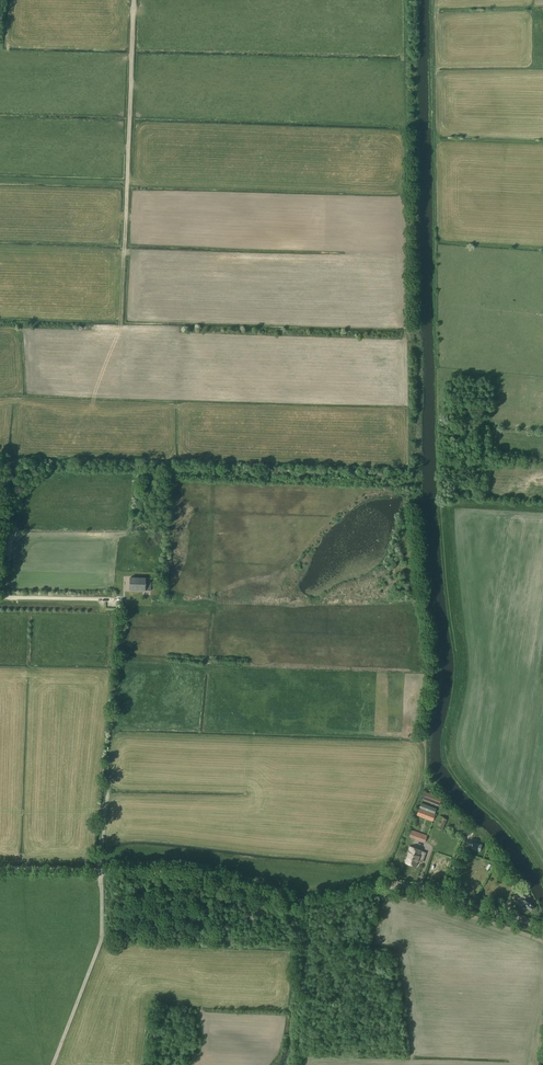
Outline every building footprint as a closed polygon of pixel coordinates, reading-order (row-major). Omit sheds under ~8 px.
[(151,578),(130,577),(130,590),(151,591),(151,578)] [(426,792),(423,799),(438,805),(441,798),(426,792)] [(436,809),(421,803),(417,815),(432,821),(435,814),(434,814),(436,809)] [(447,820),(441,817),(437,828),(442,830),(447,820)] [(412,830),(409,837),(425,842),(427,835),(412,830)] [(483,842),(475,839),(471,848),(480,851),(483,842)] [(410,846),(404,862),(416,866),(417,861),(422,863),(425,852),(422,851),(422,850),(410,846)] [(522,890),(521,890),(519,894),(519,895),(525,899),(527,896),(523,893),(525,892),(522,890)] [(521,899),(517,905),(519,907),(523,910),(525,907),(531,911),(533,906),(524,900),(521,899)]
